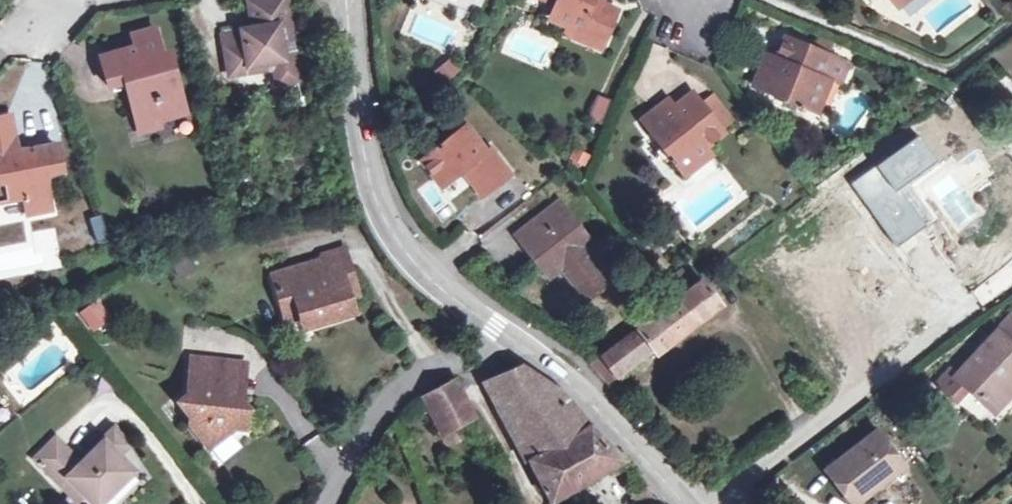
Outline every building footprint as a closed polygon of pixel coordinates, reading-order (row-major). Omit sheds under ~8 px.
[(225,49),(230,76),(250,73),(250,67),(266,64),(277,63),(281,86),(299,82),(294,54),(282,56),(281,44),(292,43),(284,0),(278,0),(250,5),(254,30),(243,33),(245,45),(225,49)] [(564,24),(579,31),(577,37),(602,48),(617,13),(603,7),(592,2),(593,0),(542,0),(555,5),(550,18),(564,24)] [(579,31),(564,24),(561,30),(577,37),(579,31)] [(826,54),(831,40),(801,28),(795,42),(826,54)] [(137,46),(158,40),(156,29),(134,35),(137,46)] [(245,45),(243,33),(223,36),(225,49),(245,45)] [(779,52),(785,55),(783,61),(776,58),(768,54),(753,87),(816,112),(829,81),(820,77),(829,55),(826,54),(795,42),(785,37),(779,52)] [(158,40),(137,46),(104,56),(111,80),(133,74),(143,110),(136,113),(142,133),(162,127),(161,121),(187,113),(174,69),(167,72),(162,54),(158,40)] [(282,56),(294,54),(292,43),(281,44),(282,56)] [(167,72),(174,69),(170,52),(162,54),(167,72)] [(783,61),(785,55),(779,52),(776,58),(783,61)] [(444,84),(463,71),(453,57),(434,70),(444,84)] [(250,67),(250,73),(267,70),(266,64),(250,67)] [(133,74),(111,80),(113,88),(128,83),(136,113),(143,110),(133,74)] [(598,88),(589,112),(601,116),(609,92),(598,88)] [(694,93),(683,103),(686,108),(679,114),(676,109),(669,100),(642,123),(683,175),(709,153),(704,146),(723,131),(694,93)] [(686,108),(683,103),(676,109),(679,114),(686,108)] [(5,182),(9,202),(25,198),(29,215),(51,210),(43,174),(60,171),(55,146),(16,153),(9,118),(0,119),(0,183),(5,182)] [(442,184),(463,169),(468,165),(486,190),(511,172),(492,146),(485,151),(466,125),(422,158),(442,184)] [(977,156),(963,164),(975,182),(989,174),(977,156)] [(468,165),(463,169),(481,194),(486,190),(468,165)] [(0,183),(0,204),(9,202),(5,182),(0,183)] [(514,233),(540,268),(554,258),(560,267),(584,297),(609,280),(586,247),(590,243),(560,200),(514,233)] [(319,258),(320,261),(326,279),(343,274),(346,284),(355,281),(345,250),(319,258)] [(554,258),(540,268),(547,276),(560,267),(554,258)] [(326,279),(320,261),(274,277),(283,307),(299,302),(311,309),(316,326),(355,313),(346,284),(343,274),(326,279)] [(701,279),(601,358),(607,366),(616,378),(654,350),(656,354),(720,306),(701,279)] [(90,329),(110,323),(104,301),(83,307),(90,329)] [(299,302),(283,307),(287,323),(302,318),(306,329),(316,326),(311,309),(299,302)] [(1005,322),(955,376),(951,371),(937,386),(955,403),(969,388),(994,412),(1007,399),(1001,393),(1011,382),(1011,329),(1005,322)] [(221,379),(223,362),(191,357),(186,396),(179,403),(190,416),(189,425),(209,449),(232,430),(232,423),(249,408),(244,402),(226,380),(221,379)] [(607,366),(601,358),(581,372),(587,381),(607,366)] [(226,380),(244,402),(247,365),(223,362),(221,379),(226,380)] [(500,404),(546,382),(522,365),(487,381),(500,404)] [(443,435),(463,425),(476,418),(457,381),(442,389),(424,399),(443,435)] [(565,395),(546,382),(500,404),(552,500),(624,460),(591,427),(565,395)] [(1007,399),(1011,393),(1011,382),(1001,393),(1007,399)] [(232,423),(232,430),(247,431),(249,408),(232,423)] [(468,435),(463,425),(443,435),(449,446),(468,435)] [(65,490),(73,482),(87,496),(95,503),(102,503),(135,472),(120,457),(131,446),(116,430),(95,449),(97,451),(82,465),(58,440),(37,461),(65,490)] [(871,487),(901,464),(878,433),(828,472),(853,503),(856,503),(873,490),(871,487)] [(65,490),(78,503),(79,503),(87,496),(73,482),(65,490)]
